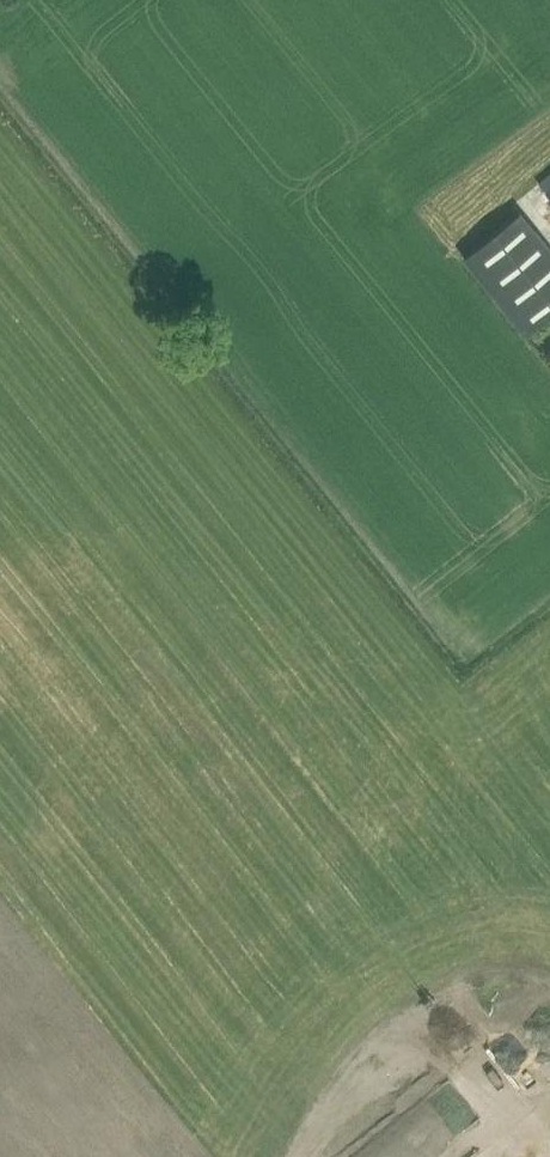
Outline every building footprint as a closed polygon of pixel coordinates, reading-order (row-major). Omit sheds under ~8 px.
[(521,210),(463,257),(526,334),(549,315),(549,246),(521,210)]
